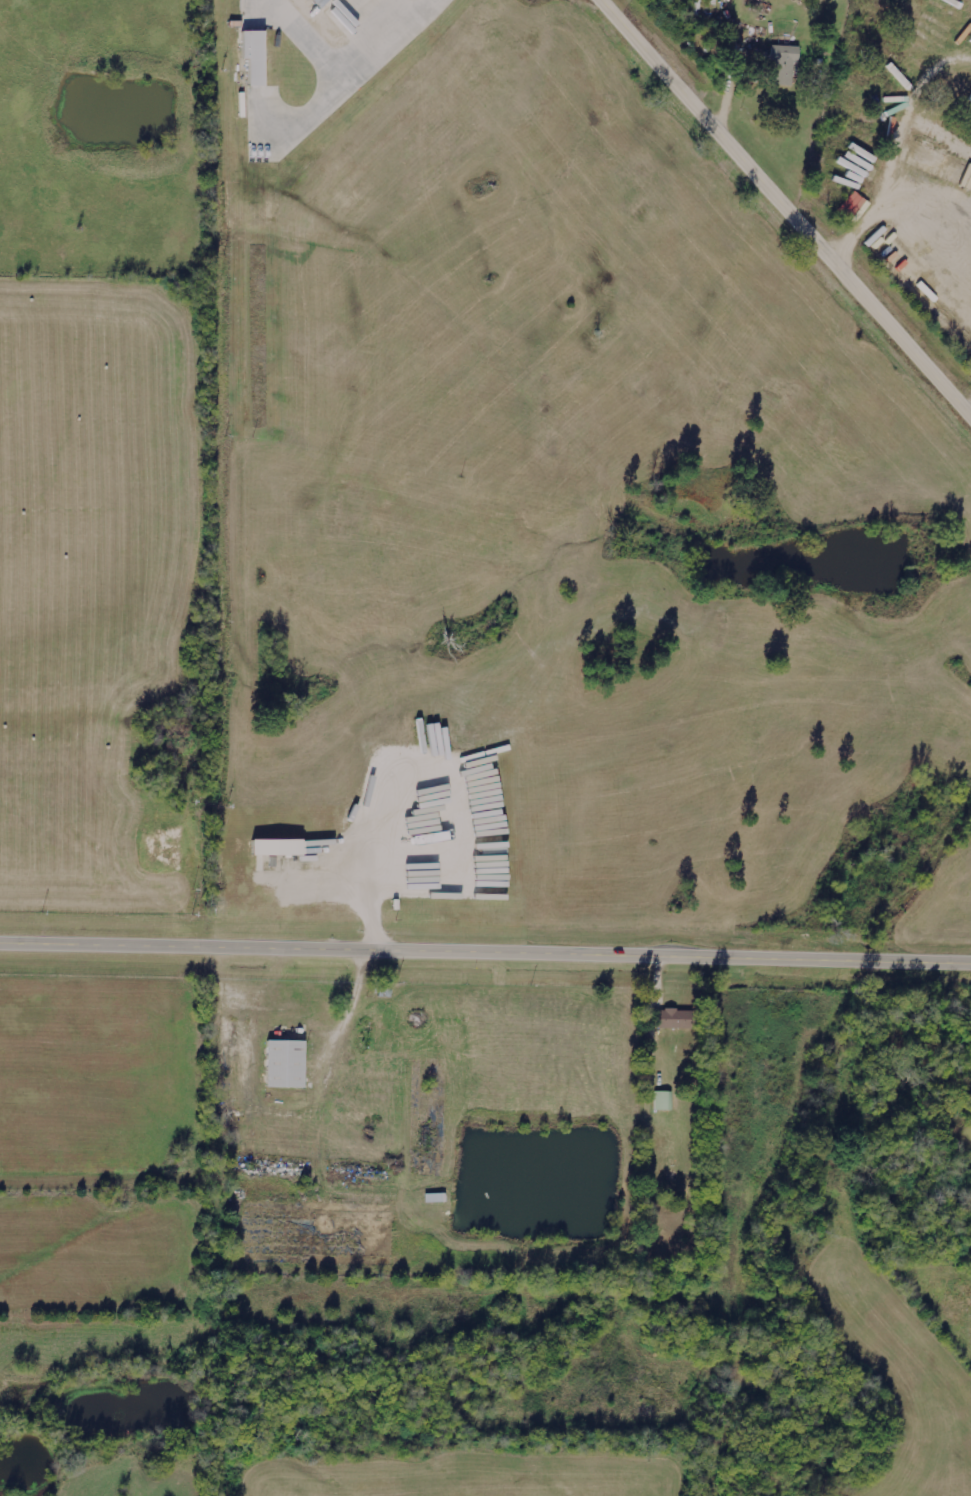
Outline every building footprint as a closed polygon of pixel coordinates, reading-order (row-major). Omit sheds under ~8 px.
[(244,60),(251,60),(251,88),(266,88),(266,32),(244,32),(244,60)] [(796,87),(798,47),(773,46),(772,61),(776,61),(775,86),(796,87)] [(255,856),(305,856),(305,840),(255,840),(255,856)] [(659,1011),(660,1029),(694,1028),(693,1010),(659,1011)] [(268,1088),(306,1088),(307,1041),(269,1041),(268,1088)] [(656,1111),(673,1111),(673,1092),(655,1092),(656,1111)]
